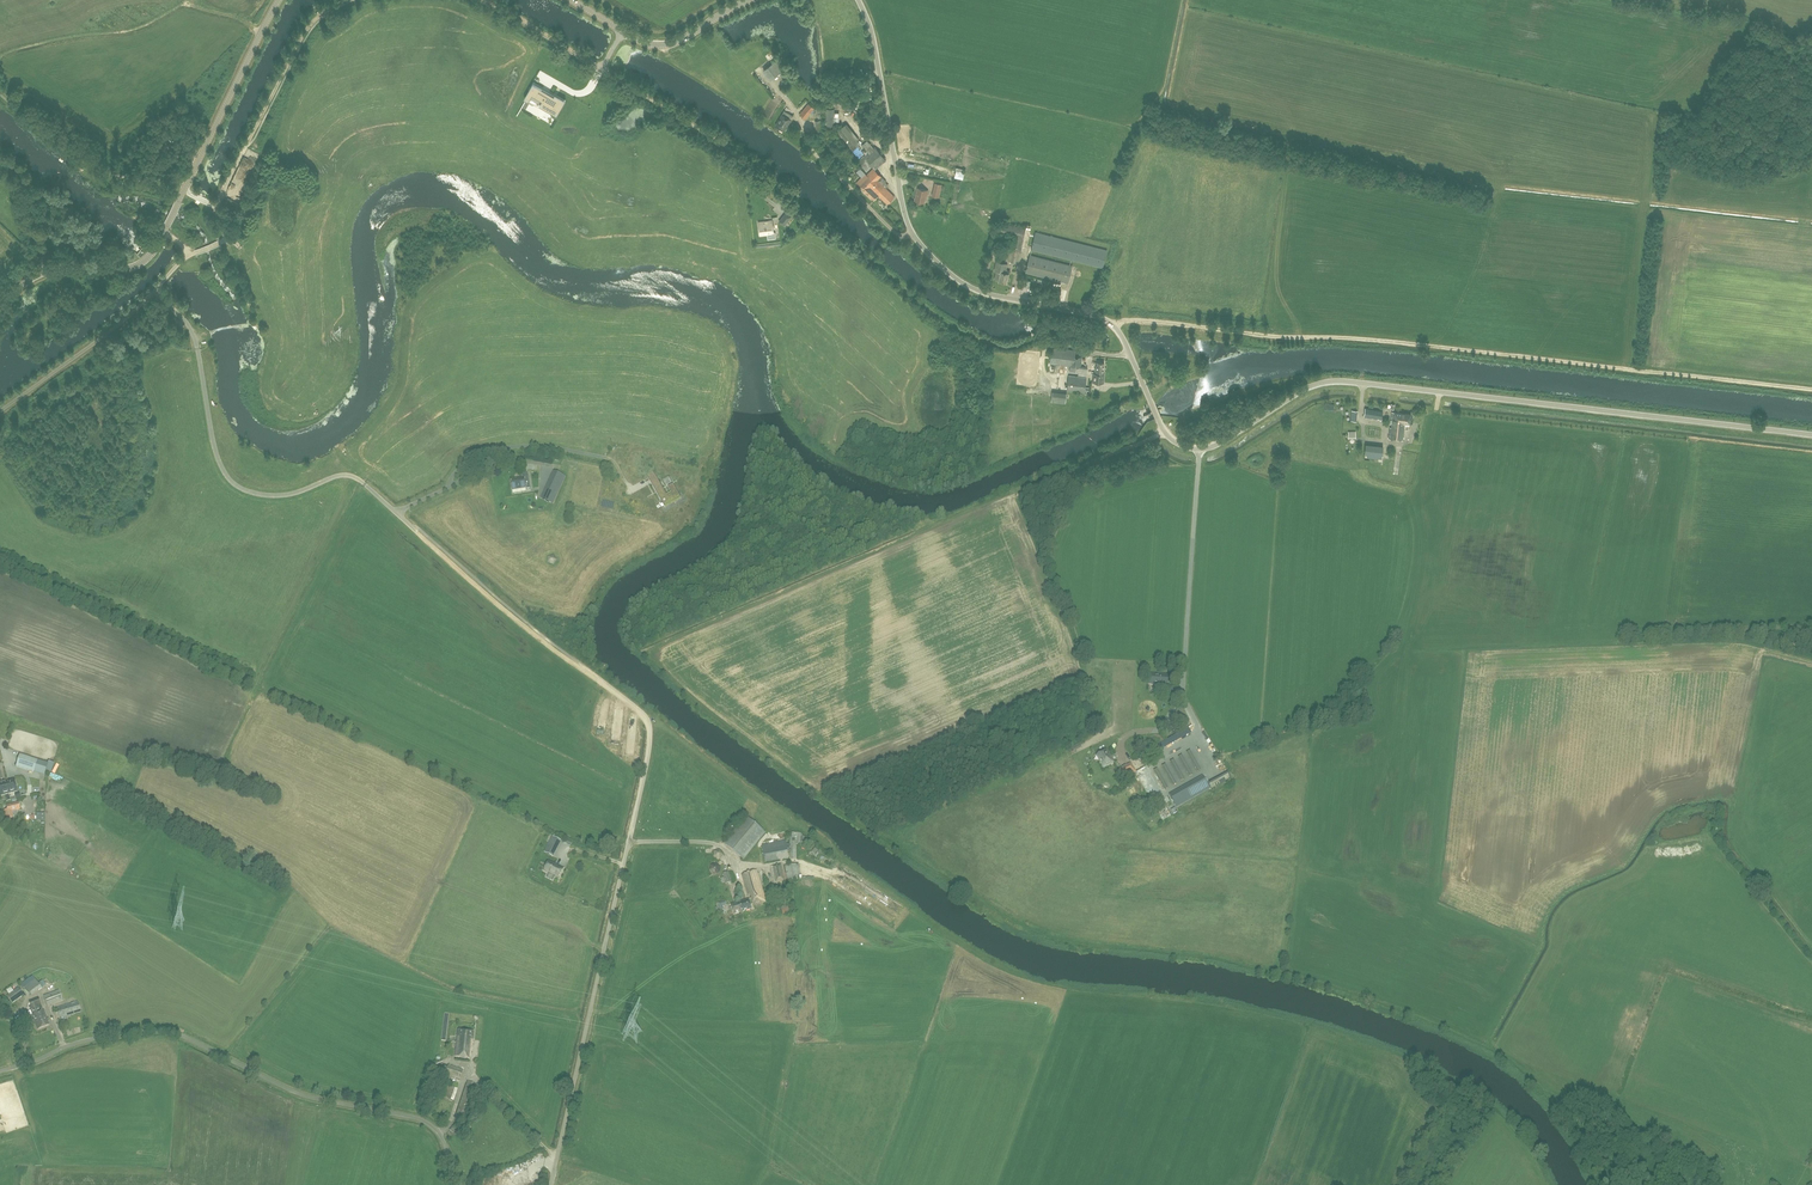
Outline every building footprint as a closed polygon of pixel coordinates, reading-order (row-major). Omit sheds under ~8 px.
[(770,80),(783,71),(776,61),(763,71),(770,80)] [(533,83),(527,93),(529,94),(530,95),(543,102),(542,102),(545,104),(544,107),(557,114),(564,102),(554,96),(533,83)] [(805,120),(815,108),(808,103),(799,114),(805,120)] [(824,126),(835,126),(835,109),(824,109),(824,126)] [(793,116),(784,111),(782,114),(775,125),(785,130),(788,124),(789,124),(791,119),(793,116)] [(878,167),(886,160),(875,147),(873,148),(867,141),(862,145),(865,149),(862,151),(863,153),(864,153),(865,155),(864,156),(862,153),(860,151),(864,147),(863,147),(859,141),(860,140),(847,124),(838,131),(860,159),(858,161),(866,171),(872,166),(873,167),(876,165),(878,167)] [(887,181),(882,177),(883,177),(874,168),(862,180),(860,179),(857,183),(874,200),(879,196),(887,204),(895,197),(886,188),(889,185),(886,182),(887,181)] [(939,198),(942,185),(936,183),(933,196),(939,198)] [(927,196),(928,191),(918,188),(915,201),(924,203),(926,195),(927,196)] [(779,222),(784,226),(792,216),(786,212),(779,222)] [(760,235),(773,234),(772,221),(758,223),(760,235)] [(1012,250),(1010,261),(1017,262),(1020,252),(1021,252),(1025,228),(999,223),(997,233),(1013,237),(1011,249),(1011,250),(1012,250)] [(1104,268),(1108,249),(1055,238),(1055,237),(1038,233),(1036,240),(1040,241),(1039,245),(1036,244),(1034,250),(1039,251),(1040,246),(1043,247),(1042,253),(1097,265),(1097,266),(1104,268)] [(1055,279),(1069,281),(1071,263),(1053,260),(1051,269),(1047,268),(1046,274),(1055,275),(1055,279)] [(995,280),(1007,282),(1009,271),(1005,270),(1007,264),(996,262),(995,271),(996,272),(995,280)] [(1087,376),(1087,368),(1081,367),(1082,357),(1075,356),(1075,350),(1052,348),(1050,363),(1070,366),(1069,371),(1079,372),(1078,375),(1087,376)] [(1093,374),(1104,375),(1104,374),(1103,374),(1104,362),(1097,362),(1097,366),(1096,366),(1095,373),(1093,373),(1093,374)] [(1104,383),(1104,375),(1093,374),(1093,382),(1104,383)] [(1089,391),(1089,388),(1085,387),(1086,377),(1068,375),(1067,391),(1085,393),(1085,391),(1089,391)] [(1382,419),(1383,411),(1365,408),(1364,417),(1372,419),(1372,418),(1382,419)] [(1410,424),(1411,414),(1392,412),(1390,424),(1392,424),(1391,427),(1390,427),(1389,439),(1403,440),(1405,423),(1410,424)] [(1382,460),(1383,446),(1365,444),(1364,454),(1368,455),(1367,458),(1370,458),(1370,460),(1373,461),(1373,459),(1382,460)] [(555,472),(542,499),(553,503),(565,477),(555,472)] [(530,488),(530,485),(528,474),(524,475),(524,478),(511,480),(512,489),(525,487),(526,487),(527,489),(530,488)] [(657,479),(651,483),(656,491),(662,488),(657,479)] [(663,489),(656,493),(665,507),(681,497),(673,484),(668,486),(672,493),(667,496),(663,489)] [(1162,675),(1156,675),(1156,674),(1149,674),(1149,684),(1164,685),(1164,696),(1171,696),(1172,687),(1167,687),(1168,675),(1162,675)] [(1106,749),(1097,755),(1104,767),(1113,762),(1106,749)] [(16,766),(34,772),(37,760),(20,754),(16,766)] [(1132,764),(1131,764),(1131,763),(1126,766),(1126,765),(1122,767),(1122,768),(1118,770),(1122,779),(1136,772),(1132,764)] [(1176,807),(1209,788),(1202,776),(1169,795),(1176,807)] [(6,786),(8,793),(17,791),(14,779),(7,780),(9,785),(6,786)] [(8,793),(6,786),(9,785),(7,780),(0,782),(0,795),(8,793)] [(1139,793),(1148,789),(1145,781),(1136,784),(1139,793)] [(6,819),(14,817),(12,811),(20,809),(18,802),(7,805),(8,811),(4,812),(6,819)] [(743,859),(765,832),(746,816),(724,843),(743,859)] [(807,843),(809,838),(801,836),(800,833),(790,833),(790,844),(786,844),(785,840),(762,845),(765,862),(789,858),(787,851),(790,850),(790,857),(796,857),(796,841),(801,842),(807,843)] [(561,841),(552,836),(544,852),(553,857),(561,841)] [(719,860),(723,855),(720,849),(714,850),(714,857),(719,860)] [(827,865),(830,860),(823,856),(820,861),(827,865)] [(549,860),(544,870),(558,877),(563,868),(549,860)] [(788,865),(790,878),(801,877),(800,864),(788,865)] [(774,884),(786,881),(783,865),(771,867),(774,884)] [(766,902),(756,871),(742,875),(748,895),(750,894),(751,898),(750,899),(750,900),(749,900),(748,899),(731,905),(734,914),(751,908),(750,905),(753,904),(754,906),(766,902)] [(726,884),(731,882),(728,872),(723,873),(724,877),(720,878),(722,883),(725,882),(726,884)] [(38,983),(35,979),(32,976),(20,985),(23,988),(28,995),(37,988),(39,990),(42,988),(46,985),(42,980),(38,983)] [(12,1002),(23,995),(18,988),(8,995),(12,1002)] [(48,1006),(63,1000),(59,990),(44,996),(48,1006)] [(43,1010),(38,998),(30,1001),(29,1001),(31,1007),(29,1007),(32,1015),(37,1029),(49,1025),(48,1021),(49,1021),(48,1017),(47,1018),(44,1010),(43,1010)] [(66,1019),(65,1017),(81,1012),(78,1002),(57,1008),(60,1018),(61,1018),(61,1020),(66,1019)] [(467,1044),(472,1045),(474,1031),(458,1029),(456,1042),(462,1043),(462,1044),(467,1045),(467,1044)] [(471,1058),(472,1045),(467,1044),(467,1045),(462,1044),(462,1043),(456,1042),(455,1056),(471,1058)] [(460,1079),(463,1069),(448,1064),(445,1063),(442,1072),(445,1074),(460,1079)]
